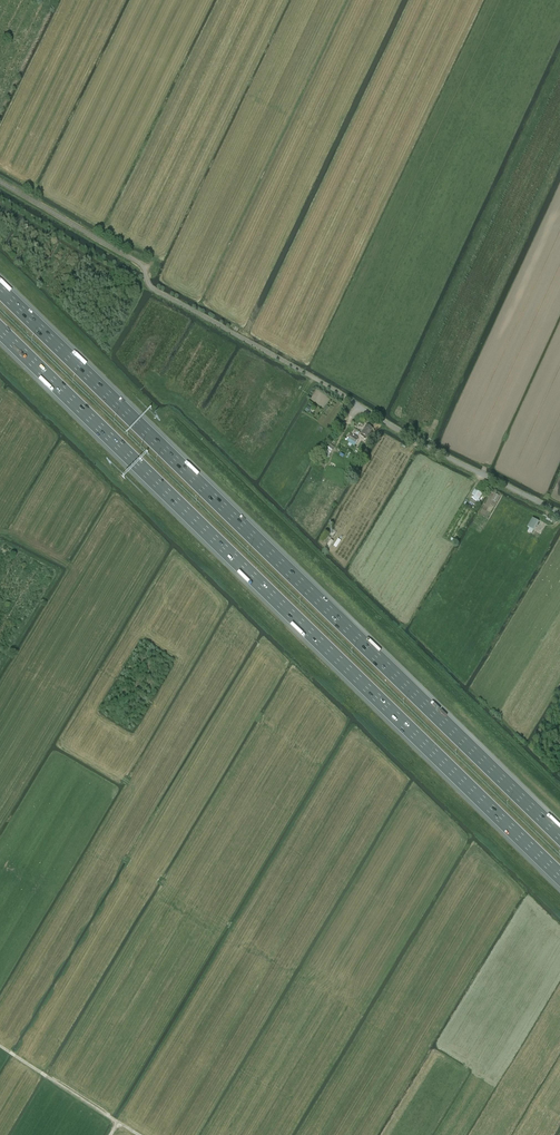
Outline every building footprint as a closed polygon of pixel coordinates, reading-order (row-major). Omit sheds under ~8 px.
[(366,439),(367,438),(373,428),(367,425),(360,436),(364,438),(364,439),(365,440),(366,439)] [(351,435),(347,441),(355,446),(358,439),(351,435)] [(327,446),(322,454),(328,458),(333,450),(332,450),(327,446)] [(475,497),(473,500),(478,502),(479,499),(482,493),(478,491),(475,497)] [(527,527),(533,530),(539,521),(533,518),(527,527)]
